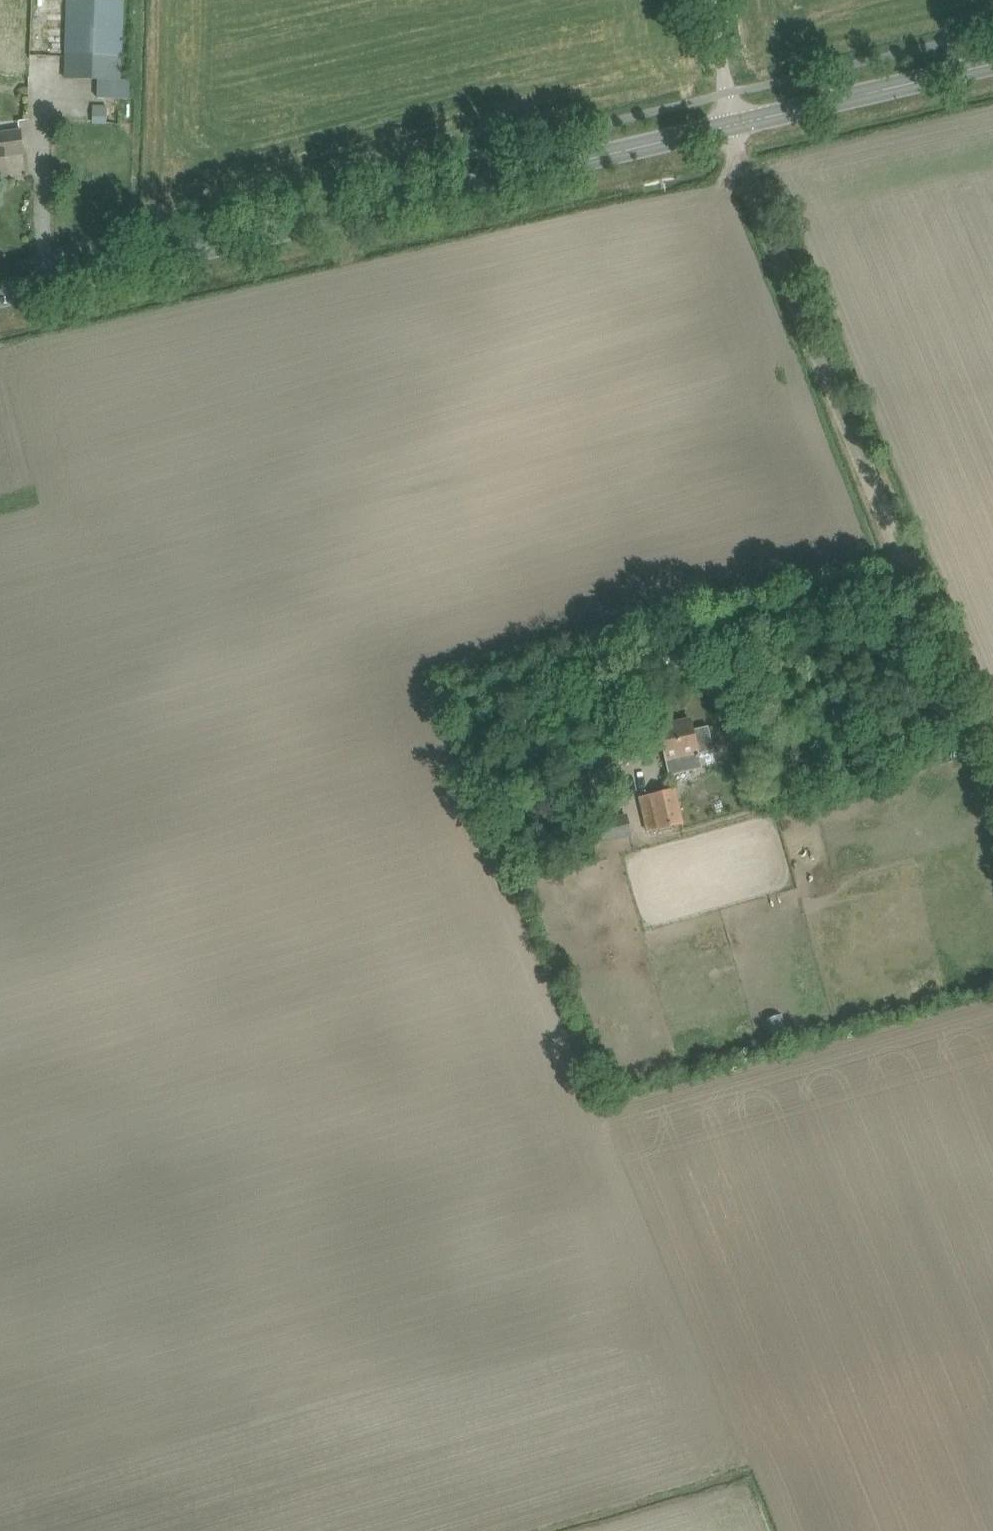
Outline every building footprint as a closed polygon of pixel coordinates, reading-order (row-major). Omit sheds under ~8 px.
[(66,77),(121,79),(124,1),(111,0),(68,0),(66,77)] [(92,106),(93,120),(105,119),(104,105),(92,106)] [(22,134),(21,132),(21,130),(0,132),(2,143),(0,144),(0,176),(7,175),(5,156),(24,154),(22,134)] [(709,725),(694,729),(691,719),(660,726),(667,757),(666,758),(670,775),(703,768),(700,753),(715,750),(709,725)] [(653,795),(660,827),(682,822),(675,790),(653,795)] [(626,815),(588,824),(582,796),(569,799),(576,830),(587,827),(591,846),(631,836),(626,815)]
